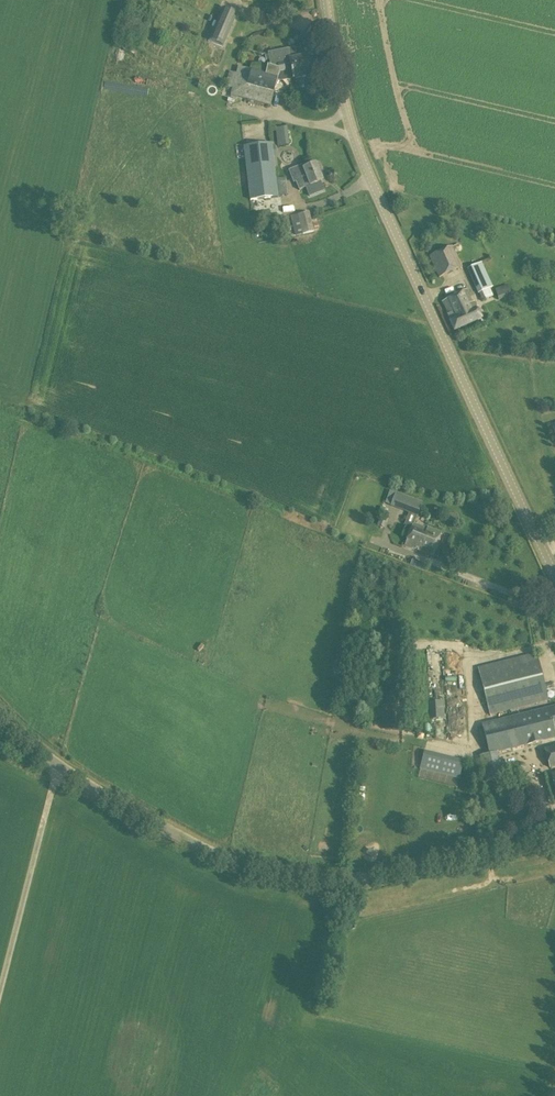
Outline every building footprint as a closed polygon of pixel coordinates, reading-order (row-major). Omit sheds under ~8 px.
[(223,48),(238,15),(223,8),(208,41),(223,48)] [(279,73),(292,72),(322,67),(320,55),(298,59),(295,47),(268,52),(271,68),(260,63),(251,64),(249,71),(238,67),(236,74),(229,72),(225,87),(232,88),(230,96),(270,107),(279,73)] [(277,147),(289,145),(286,127),(275,129),(277,147)] [(272,146),(272,144),(243,147),(250,201),(278,198),(273,158),(276,157),(275,146),(272,146)] [(305,169),(303,165),(288,171),(293,184),(295,183),(299,191),(322,181),(315,165),(305,169)] [(343,189),(345,194),(353,190),(351,185),(343,189)] [(295,237),(314,232),(309,213),(291,217),(295,237)] [(458,259),(452,246),(429,257),(438,278),(462,268),(461,267),(462,267),(458,258),(458,259)] [(481,261),(484,268),(494,264),(492,258),(481,261)] [(478,265),(475,259),(466,264),(468,269),(467,270),(478,294),(491,288),(491,287),(481,264),(478,265)] [(498,301),(511,297),(507,285),(494,290),(498,301)] [(472,304),(466,291),(442,302),(448,314),(447,314),(450,321),(454,331),(481,319),(474,303),(472,304)] [(417,516),(422,504),(396,494),(391,506),(417,516)] [(458,514),(448,513),(448,521),(457,521),(458,514)] [(428,529),(413,524),(405,545),(415,549),(415,548),(418,550),(432,556),(441,533),(428,528),(428,529)] [(419,562),(412,559),(410,566),(416,568),(419,562)] [(526,706),(537,704),(546,702),(554,699),(554,682),(547,650),(477,668),(489,716),(526,706)] [(432,686),(436,696),(442,694),(438,683),(432,686)] [(428,705),(429,713),(441,710),(440,702),(428,705)] [(497,752),(554,737),(554,736),(554,731),(554,708),(502,721),(503,727),(484,732),(490,753),(479,756),(484,782),(508,777),(505,760),(499,761),(497,752)] [(455,734),(454,716),(446,717),(447,734),(455,734)] [(543,750),(548,770),(554,768),(554,746),(543,750)] [(459,780),(463,761),(424,751),(419,770),(459,780)]
